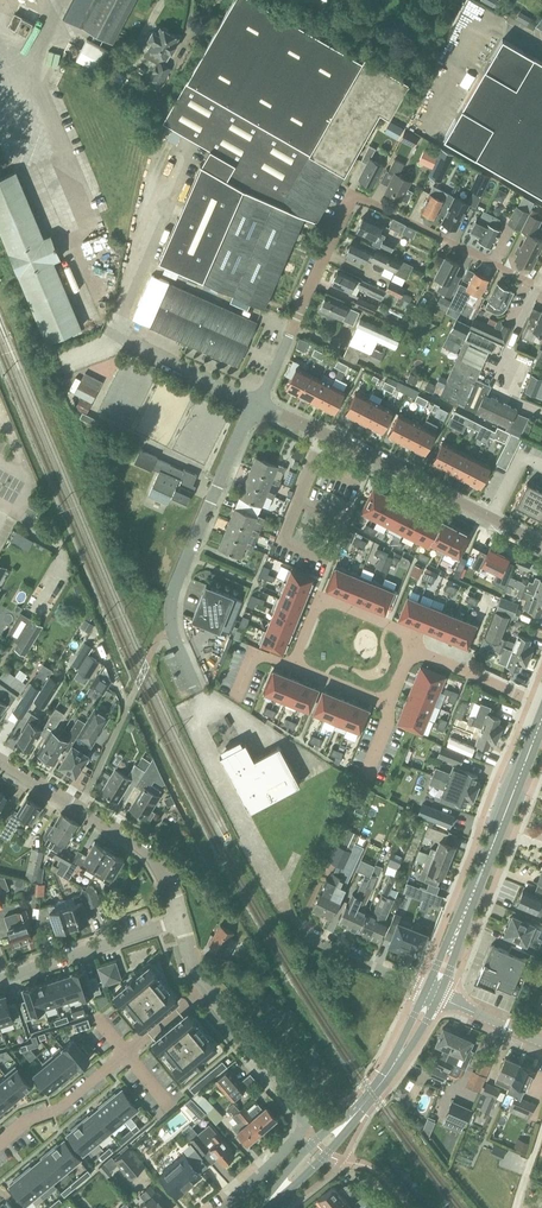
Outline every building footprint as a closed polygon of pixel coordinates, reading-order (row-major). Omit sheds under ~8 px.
[(82,26),(113,42),(113,41),(120,44),(124,36),(117,33),(134,0),(95,0),(82,26)] [(362,62),(258,0),(234,0),(182,88),(162,122),(210,150),(202,166),(195,180),(159,261),(264,307),(304,216),(315,222),(322,211),(287,191),(362,62)] [(520,12),(516,18),(527,25),(531,18),(520,12)] [(15,13),(8,26),(26,35),(32,23),(15,13)] [(172,68),(163,63),(166,58),(170,51),(172,52),(176,44),(175,43),(179,37),(161,26),(158,32),(153,30),(148,39),(152,41),(148,48),(162,56),(149,78),(153,80),(150,86),(158,91),(162,85),(172,68)] [(541,196),(541,61),(502,38),(444,139),(541,196)] [(87,39),(77,59),(99,70),(109,50),(87,39)] [(287,191),(322,211),(380,111),(390,117),(409,84),(365,59),(363,62),(362,62),(287,191)] [(124,76),(124,75),(111,67),(104,78),(117,86),(119,84),(131,91),(136,83),(124,76)] [(390,119),(384,131),(397,138),(403,126),(390,119)] [(405,130),(401,139),(414,146),(419,137),(405,130)] [(395,139),(390,154),(404,159),(409,144),(395,139)] [(368,165),(371,159),(376,149),(370,146),(362,161),(368,165)] [(24,161),(29,163),(34,149),(29,147),(24,161)] [(439,156),(430,176),(441,181),(451,161),(454,154),(442,149),(439,156)] [(413,192),(407,189),(410,181),(399,176),(405,163),(395,158),(389,171),(394,174),(385,192),(407,203),(413,192)] [(360,179),(372,186),(383,166),(371,159),(368,165),(360,179)] [(9,253),(19,275),(20,275),(47,341),(80,328),(53,261),(60,258),(51,235),(44,238),(16,172),(0,179),(0,228),(10,252),(9,253)] [(481,194),(490,178),(480,173),(472,189),(481,194)] [(433,186),(421,210),(436,218),(440,211),(444,213),(453,195),(433,186)] [(73,204),(86,198),(84,192),(71,198),(73,204)] [(453,195),(444,213),(446,214),(443,221),(457,228),(469,203),(455,196),(454,198),(453,197),(453,196),(453,195)] [(521,230),(529,214),(536,201),(524,195),(518,206),(517,205),(507,223),(521,230)] [(478,218),(470,232),(480,237),(479,240),(491,247),(500,230),(496,228),(500,219),(485,211),(481,219),(478,218)] [(529,214),(521,230),(528,233),(515,258),(516,261),(521,264),(524,263),(532,266),(541,246),(541,240),(534,236),(541,220),(529,214)] [(360,223),(357,232),(375,240),(373,244),(381,247),(380,248),(391,253),(396,242),(385,237),(386,235),(379,232),(383,225),(364,216),(363,217),(361,218),(360,222),(360,223)] [(389,227),(402,233),(406,224),(394,218),(389,227)] [(375,253),(378,248),(365,242),(363,246),(352,241),(350,247),(347,247),(346,251),(346,254),(346,255),(364,263),(366,258),(370,260),(372,254),(371,254),(372,252),(375,253)] [(372,254),(370,260),(374,262),(373,265),(374,268),(379,271),(383,270),(384,267),(394,271),(393,273),(406,278),(412,266),(378,249),(378,248),(375,253),(372,252),(371,254),(372,254)] [(443,281),(438,290),(450,296),(458,281),(452,278),(458,264),(445,257),(435,277),(443,281)] [(357,280),(338,270),(332,283),(350,293),(354,285),(359,287),(377,296),(381,288),(362,278),(360,281),(357,279),(357,280)] [(488,279),(474,272),(467,287),(461,284),(449,306),(461,312),(472,291),(480,295),(488,279)] [(404,289),(389,282),(385,290),(400,297),(404,289)] [(238,365),(257,322),(169,283),(150,327),(238,365)] [(487,305),(485,309),(495,313),(497,314),(499,314),(502,314),(504,313),(505,311),(507,309),(515,292),(514,292),(511,291),(511,290),(510,289),(509,287),(506,285),(503,286),(497,284),(489,301),(488,305),(487,305)] [(326,296),(319,312),(325,314),(325,315),(327,317),(331,319),(333,318),(334,316),(342,320),(354,325),(360,311),(348,306),(326,296)] [(374,314),(377,307),(359,298),(355,306),(374,314)] [(537,322),(530,319),(522,336),(533,341),(536,335),(538,336),(539,333),(541,334),(541,311),(537,322)] [(395,349),(400,336),(359,318),(343,355),(357,361),(359,357),(368,361),(368,360),(378,364),(383,354),(373,350),(377,341),(395,349)] [(470,329),(505,344),(512,329),(503,326),(501,331),(474,319),(470,329)] [(461,344),(470,326),(457,320),(448,337),(461,344)] [(464,406),(477,379),(493,342),(469,331),(441,395),(464,406)] [(315,348),(312,354),(317,357),(321,351),(315,348)] [(321,351),(317,357),(323,360),(326,354),(321,351)] [(294,360),(286,375),(292,378),(286,388),(298,394),(309,373),(298,368),(300,363),(294,360)] [(338,360),(335,366),(340,369),(343,363),(338,360)] [(343,363),(340,369),(345,372),(349,365),(343,363)] [(85,372),(74,393),(78,395),(81,397),(80,399),(76,407),(80,409),(87,413),(98,391),(103,382),(85,372)] [(309,373),(298,394),(310,400),(321,379),(309,373)] [(541,383),(541,378),(532,374),(525,391),(537,396),(541,383)] [(374,375),(371,381),(376,384),(379,378),(374,375)] [(321,379),(310,400),(321,406),(332,385),(321,379)] [(477,379),(464,406),(476,412),(476,411),(507,426),(505,431),(520,437),(522,432),(527,434),(531,424),(527,422),(529,417),(516,412),(517,410),(487,395),(492,385),(477,379)] [(385,381),(382,387),(387,390),(391,383),(385,381)] [(391,383),(387,390),(393,392),(396,386),(391,383)] [(332,385),(321,406),(333,412),(344,391),(332,385)] [(357,392),(346,413),(358,419),(369,398),(357,392)] [(418,394),(415,401),(420,403),(423,397),(418,394)] [(423,397),(420,403),(425,406),(429,400),(423,397)] [(369,398),(358,419),(369,425),(380,404),(369,398)] [(435,403),(431,409),(437,412),(440,405),(435,403)] [(380,404),(369,425),(381,431),(392,410),(380,404)] [(399,414),(389,435),(401,441),(411,420),(399,414)] [(465,415),(462,422),(467,425),(471,417),(465,415)] [(471,417),(467,425),(472,427),(476,420),(471,417)] [(411,420),(401,441),(413,447),(423,426),(411,420)] [(423,426),(413,447),(424,453),(435,432),(423,426)] [(488,427),(484,434),(490,436),(493,430),(488,427)] [(493,430),(490,436),(495,439),(498,432),(493,430)] [(506,469),(522,438),(511,433),(496,463),(506,469)] [(443,442),(433,463),(444,469),(455,448),(443,442)] [(455,448),(444,469),(456,474),(466,454),(455,448)] [(186,505),(192,490),(191,490),(198,474),(184,468),(183,469),(157,458),(158,457),(140,449),(135,462),(152,470),(153,468),(159,471),(153,486),(172,495),(170,499),(186,505)] [(466,454),(456,474),(467,480),(478,460),(466,454)] [(256,457),(250,471),(272,480),(274,477),(277,469),(285,472),(287,467),(279,464),(278,466),(256,457)] [(478,460),(467,480),(479,486),(490,466),(478,460)] [(267,493),(268,490),(271,482),(279,486),(282,480),(274,477),(272,480),(250,471),(245,484),(267,493)] [(516,505),(541,519),(541,490),(527,482),(516,505)] [(245,484),(240,497),(262,506),(268,509),(272,498),(274,499),(275,496),(276,493),(268,490),(267,493),(245,484)] [(376,520),(388,496),(374,489),(362,512),(376,520)] [(389,526),(401,503),(388,496),(376,520),(389,526)] [(403,533),(415,510),(401,503),(389,526),(403,533)] [(235,509),(230,522),(252,531),(253,528),(256,520),(264,524),(266,518),(258,515),(257,517),(235,509)] [(416,540),(428,517),(415,510),(403,533),(416,540)] [(430,545),(441,523),(428,517),(416,540),(430,547),(431,545),(430,545)] [(444,551),(456,528),(442,521),(441,523),(430,545),(431,545),(444,551)] [(230,522),(224,535),(246,544),(247,541),(250,534),(258,537),(259,534),(261,531),(253,528),(252,531),(230,522)] [(369,533),(372,527),(367,524),(364,530),(369,533)] [(378,529),(372,527),(369,533),(374,536),(378,529)] [(458,559),(470,535),(456,528),(444,551),(458,559)] [(378,531),(377,538),(391,541),(392,534),(378,531)] [(224,535),(219,548),(241,557),(245,547),(253,550),(255,545),(247,541),(246,544),(224,535)] [(359,546),(362,539),(356,536),(353,543),(359,546)] [(396,547),(399,540),(394,537),(390,544),(396,547)] [(367,541),(362,539),(359,546),(364,548),(367,541)] [(404,543),(399,540),(396,547),(401,549),(404,543)] [(515,564),(508,560),(511,555),(491,545),(487,553),(481,550),(472,566),(479,570),(482,566),(499,574),(494,583),(505,588),(515,564)] [(381,557),(383,550),(378,548),(375,554),(381,557)] [(389,552),(383,550),(381,557),(386,559),(389,552)] [(422,560),(426,554),(420,551),(417,558),(422,560)] [(431,557),(426,554),(422,560),(428,563),(431,557)] [(394,555),(391,562),(397,564),(400,558),(394,555)] [(462,556),(459,563),(465,565),(467,559),(462,556)] [(518,557),(515,565),(528,570),(531,563),(526,561),(526,559),(519,556),(518,557)] [(462,572),(465,565),(459,563),(456,570),(462,572)] [(264,565),(262,571),(268,573),(271,568),(264,565)] [(339,594),(349,570),(337,565),(327,589),(339,594)] [(313,578),(289,568),(284,580),(308,590),(313,578)] [(351,598),(360,574),(349,570),(339,594),(351,598)] [(459,579),(462,572),(456,570),(454,576),(459,579)] [(260,576),(266,579),(268,573),(262,571),(259,576),(260,576)] [(428,581),(431,574),(425,572),(422,579),(428,581)] [(273,582),(275,576),(268,573),(266,579),(273,582)] [(362,603),(372,579),(360,574),(351,598),(362,603)] [(436,576),(431,574),(428,581),(433,583),(436,576)] [(373,607),(383,583),(372,579),(362,603),(373,607)] [(540,579),(538,585),(529,581),(528,584),(522,582),(520,589),(541,597),(541,580),(540,579)] [(308,590),(284,580),(278,594),(302,604),(303,602),(308,590)] [(385,612),(395,588),(383,583),(373,607),(385,612)] [(450,592),(452,585),(447,583),(444,590),(450,592)] [(207,585),(193,618),(220,629),(229,633),(243,600),(233,596),(207,585)] [(458,587),(452,585),(450,592),(455,594),(458,587)] [(514,586),(513,587),(519,589),(517,595),(526,599),(523,607),(540,615),(541,611),(541,597),(514,586)] [(250,600),(256,603),(259,597),(252,594),(250,600)] [(275,610),(296,619),(302,604),(278,594),(272,609),(275,610)] [(471,603),(474,596),(468,594),(466,601),(471,603)] [(480,598),(474,596),(471,603),(477,605),(480,598)] [(506,599),(507,599),(501,596),(496,610),(517,618),(520,610),(516,608),(518,603),(506,599)] [(263,605),(265,599),(259,597),(256,603),(263,605)] [(411,623),(420,601),(408,597),(399,618),(411,623)] [(254,608),(256,603),(250,600),(247,605),(254,608)] [(422,627),(431,606),(420,601),(411,623),(422,627)] [(433,632),(442,611),(431,606),(422,627),(433,632)] [(296,619),(275,610),(270,620),(292,629),(296,619)] [(445,636),(453,615),(442,611),(433,632),(445,636)] [(496,612),(484,639),(490,641),(529,656),(533,647),(528,645),(531,640),(518,635),(515,642),(510,640),(501,637),(509,617),(496,612)] [(241,621),(248,624),(250,618),(243,615),(241,621)] [(456,641),(464,620),(453,615),(445,636),(456,641)] [(25,656),(43,626),(32,620),(14,650),(25,656)] [(79,626),(88,635),(95,629),(87,620),(79,626)] [(288,640),(292,629),(270,620),(266,630),(266,631),(288,640)] [(468,646),(476,624),(464,620),(456,641),(468,646)] [(246,629),(248,624),(241,621),(239,626),(246,629)] [(283,652),(288,640),(266,631),(266,630),(264,629),(259,642),(283,652)] [(85,660),(89,653),(93,646),(84,641),(76,654),(85,660)] [(490,641),(487,647),(502,653),(499,662),(506,665),(507,665),(519,670),(521,664),(525,666),(529,656),(490,641)] [(85,660),(79,670),(89,677),(100,659),(89,653),(85,660)] [(106,666),(103,664),(92,681),(94,683),(91,688),(102,695),(111,681),(106,666)] [(445,676),(421,666),(415,681),(440,691),(445,676)] [(14,676),(4,670),(0,676),(0,697),(10,682),(14,676)] [(276,696),(285,675),(274,670),(265,691),(276,696)] [(287,701),(296,679),(285,675),(276,696),(287,701)] [(0,697),(0,719),(8,706),(14,697),(15,697),(19,690),(24,683),(14,676),(10,682),(0,697)] [(49,676),(41,689),(33,701),(44,708),(60,683),(49,676)] [(298,705),(307,684),(296,679),(287,701),(298,705)] [(415,681),(409,695),(434,705),(441,707),(446,694),(440,691),(415,681)] [(30,682),(12,711),(23,718),(33,701),(41,689),(30,682)] [(310,710),(318,688),(307,684),(298,705),(310,710)] [(325,719),(335,695),(323,690),(313,714),(325,719)] [(450,695),(457,698),(459,692),(453,690),(450,695)] [(336,724),(346,700),(335,695),(325,719),(336,724)] [(434,705),(409,695),(404,709),(428,719),(434,705)] [(450,695),(448,701),(455,704),(457,698),(450,695)] [(347,728),(357,704),(346,700),(336,724),(347,728)] [(462,720),(468,706),(461,703),(455,718),(462,720)] [(359,733),(369,709),(357,704),(347,728),(359,733)] [(470,715),(467,723),(482,728),(499,735),(503,725),(499,724),(501,718),(489,714),(491,708),(482,704),(477,718),(470,715)] [(69,751),(60,766),(76,776),(89,755),(87,754),(93,745),(111,716),(95,706),(88,718),(83,726),(77,736),(72,745),(69,751)] [(269,715),(272,709),(266,706),(263,713),(269,715)] [(42,729),(40,733),(47,738),(38,753),(46,758),(61,733),(54,728),(63,713),(55,708),(42,729)] [(277,711),(272,709),(269,715),(274,717),(277,711)] [(422,733),(428,719),(404,709),(398,723),(422,733)] [(62,733),(46,758),(55,763),(64,748),(69,751),(72,745),(77,736),(83,726),(88,718),(76,710),(72,717),(76,720),(66,736),(62,733)] [(23,731),(17,740),(31,748),(40,733),(42,729),(36,726),(40,718),(31,713),(21,730),(23,731)] [(446,726),(448,720),(441,717),(439,723),(446,726)] [(289,727),(292,720),(286,718),(283,724),(289,727)] [(297,722),(292,720),(289,727),(294,729),(297,722)] [(443,731),(446,726),(439,723),(437,729),(443,731)] [(482,728),(476,743),(489,748),(491,743),(495,745),(499,735),(482,728)] [(315,743),(318,737),(312,735),(309,741),(315,743)] [(395,750),(400,742),(389,735),(384,743),(395,750)] [(323,739),(318,737),(315,743),(320,745),(323,739)] [(223,755),(220,757),(250,812),(301,785),(280,746),(255,760),(246,743),(243,745),(240,740),(221,750),(223,755)] [(336,756),(338,750),(333,748),(330,754),(336,756)] [(464,754),(448,748),(444,756),(451,758),(450,760),(460,765),(464,754)] [(344,752),(338,750),(336,756),(341,759),(344,752)] [(148,790),(154,780),(163,785),(165,784),(154,757),(146,770),(145,770),(136,786),(141,789),(129,809),(137,814),(137,815),(148,822),(154,812),(151,810),(160,797),(148,790)] [(136,786),(145,770),(135,764),(127,777),(115,770),(102,792),(117,802),(130,782),(136,786)] [(436,769),(433,776),(447,781),(476,792),(480,782),(475,780),(477,775),(465,771),(453,766),(450,774),(449,774),(436,769)] [(473,802),(476,792),(447,781),(433,776),(430,784),(445,790),(441,800),(454,805),(456,802),(466,806),(468,800),(473,802)] [(42,805),(27,796),(18,811),(15,810),(12,815),(26,823),(29,819),(32,821),(42,805)] [(432,807),(427,818),(450,827),(454,816),(432,807)] [(52,847),(70,818),(62,813),(53,826),(49,823),(43,834),(43,839),(53,845),(52,847)] [(67,845),(80,824),(70,818),(52,847),(59,851),(55,858),(59,860),(58,864),(60,866),(56,872),(63,876),(76,855),(62,848),(64,843),(67,845)] [(429,826),(423,841),(427,842),(429,837),(440,841),(437,848),(432,847),(429,854),(449,862),(452,854),(454,855),(457,847),(455,847),(455,846),(450,844),(443,841),(447,832),(429,826)] [(350,829),(342,846),(352,850),(356,842),(360,833),(359,833),(350,829)] [(99,868),(110,850),(96,842),(88,855),(79,850),(76,855),(63,876),(69,880),(78,864),(80,865),(80,866),(95,874),(99,868)] [(337,883),(323,914),(333,918),(347,887),(347,888),(348,885),(346,884),(360,855),(364,846),(363,846),(356,842),(352,850),(344,868),(337,883)] [(323,914),(352,850),(342,846),(337,843),(329,861),(338,865),(330,880),(332,881),(330,885),(325,883),(313,909),(323,914)] [(59,851),(52,847),(47,854),(55,858),(59,851)] [(99,868),(95,874),(104,880),(109,883),(113,877),(124,859),(110,850),(99,868)] [(201,875),(210,871),(202,854),(194,861),(201,875)] [(423,868),(419,877),(438,884),(441,875),(443,876),(449,862),(429,854),(427,858),(423,868)] [(38,863),(15,858),(12,872),(35,878),(38,863)] [(349,903),(340,922),(349,926),(367,885),(367,886),(372,873),(376,865),(371,863),(362,883),(358,892),(359,893),(358,896),(353,894),(349,903)] [(373,888),(378,875),(372,873),(367,886),(367,885),(349,926),(358,930),(367,911),(363,910),(373,888)] [(361,931),(370,935),(379,917),(389,896),(388,895),(393,882),(388,879),(373,914),(370,913),(361,931)] [(386,914),(387,914),(401,882),(394,879),(393,882),(388,895),(389,896),(379,917),(370,935),(379,940),(388,921),(384,919),(386,914)] [(410,894),(414,885),(407,882),(403,892),(410,894)] [(89,884),(86,889),(89,893),(94,906),(101,904),(96,888),(89,884)] [(74,896),(64,900),(66,906),(73,926),(89,921),(85,909),(94,906),(89,893),(86,889),(83,888),(80,894),(74,896)] [(442,896),(426,890),(422,899),(430,902),(438,905),(442,896)] [(541,917),(541,914),(541,899),(523,891),(517,906),(528,910),(527,911),(541,917)] [(40,908),(39,923),(39,925),(53,920),(57,932),(73,926),(66,906),(64,900),(54,904),(40,908)] [(16,913),(6,916),(9,928),(14,943),(15,943),(16,946),(30,941),(29,939),(32,938),(29,929),(33,928),(27,910),(16,913)] [(391,923),(388,930),(394,933),(391,940),(390,944),(398,948),(401,949),(403,950),(412,928),(399,923),(402,916),(395,913),(391,923)] [(509,924),(538,937),(541,930),(534,927),(535,925),(513,916),(510,917),(509,921),(510,923),(509,924)] [(412,928),(403,950),(414,954),(416,950),(417,947),(421,949),(430,927),(423,924),(421,931),(412,928)] [(506,927),(505,930),(506,932),(505,935),(527,944),(528,942),(535,944),(539,946),(541,939),(538,937),(509,924),(509,926),(506,927)] [(223,952),(234,932),(220,925),(209,945),(223,952)] [(485,962),(477,980),(507,993),(506,994),(510,995),(510,994),(511,992),(518,995),(522,984),(525,978),(535,955),(512,945),(509,951),(493,944),(492,944),(491,947),(485,962)] [(220,956),(218,962),(229,966),(232,960),(220,956)] [(99,968),(104,985),(121,979),(116,962),(99,968)] [(147,1026),(175,1004),(175,1005),(176,1004),(175,1003),(178,1001),(170,990),(167,993),(161,986),(155,978),(158,976),(149,966),(135,977),(134,976),(127,981),(129,983),(115,995),(123,1005),(126,1002),(132,1009),(138,1017),(135,1019),(143,1029),(146,1027),(147,1028),(148,1027),(147,1026)] [(85,968),(73,972),(81,996),(93,992),(94,994),(102,992),(97,976),(89,979),(85,968)] [(72,973),(61,977),(68,999),(80,995),(80,996),(81,996),(73,972),(72,972),(72,973)] [(61,977),(49,981),(57,1005),(56,1003),(68,999),(61,977)] [(37,984),(36,984),(45,1011),(46,1011),(45,1009),(57,1005),(49,981),(37,985),(37,984)] [(27,999),(20,1002),(26,1020),(34,1018),(33,1015),(45,1011),(36,984),(23,988),(27,999)] [(14,1020),(14,1021),(22,1018),(16,1003),(9,1005),(5,994),(0,996),(0,1024),(14,1020)] [(72,1011),(75,1019),(81,1017),(79,1009),(72,1011)] [(156,1039),(153,1041),(162,1051),(165,1049),(177,1063),(174,1066),(182,1076),(196,1064),(198,1066),(204,1061),(203,1059),(217,1047),(209,1037),(206,1040),(194,1025),(196,1022),(188,1012),(185,1015),(184,1014),(184,1015),(157,1038),(156,1037),(155,1038),(156,1039)] [(91,1026),(88,1018),(73,1023),(76,1031),(91,1026)] [(452,1063),(453,1064),(453,1061),(446,1058),(457,1035),(443,1028),(436,1045),(447,1050),(444,1058),(439,1055),(430,1075),(444,1082),(448,1073),(452,1063)] [(27,1044),(28,1049),(40,1045),(36,1035),(32,1037),(33,1042),(27,1044)] [(457,1035),(446,1058),(453,1061),(453,1064),(452,1063),(448,1073),(456,1077),(461,1075),(464,1069),(465,1069),(473,1052),(467,1049),(471,1041),(457,1035)] [(80,1067),(90,1058),(87,1055),(89,1054),(83,1047),(81,1048),(74,1039),(63,1047),(80,1067)] [(64,1049),(54,1057),(69,1074),(78,1066),(79,1068),(80,1067),(63,1047),(63,1048),(64,1049)] [(44,1065),(59,1082),(69,1074),(54,1057),(52,1054),(43,1063),(44,1065)] [(495,1082),(509,1088),(512,1082),(520,1064),(506,1058),(498,1076),(495,1082)] [(223,1061),(190,1088),(195,1094),(227,1066),(223,1061)] [(509,1089),(507,1091),(515,1095),(522,1098),(523,1095),(524,1095),(526,1088),(534,1071),(520,1064),(512,1082),(509,1088),(509,1089)] [(15,1065),(5,1074),(22,1093),(32,1085),(15,1065)] [(44,1065),(34,1073),(49,1091),(59,1082),(44,1065)] [(227,1094),(240,1082),(227,1067),(214,1079),(227,1094)] [(471,1071),(465,1085),(480,1091),(486,1077),(471,1071)] [(0,1082),(0,1087),(12,1102),(22,1093),(5,1074),(7,1076),(0,1082)] [(247,1086),(256,1079),(251,1074),(242,1081),(240,1082),(227,1094),(231,1099),(247,1086)] [(491,1112),(500,1090),(487,1084),(478,1106),(491,1112)] [(2,1110),(12,1102),(0,1087),(0,1107),(2,1110)] [(122,1089),(108,1101),(124,1120),(138,1109),(122,1089)] [(535,1103),(515,1095),(509,1110),(529,1118),(535,1103)] [(108,1101),(95,1112),(111,1131),(124,1120),(108,1101)] [(461,1131),(463,1126),(470,1111),(451,1102),(444,1117),(445,1118),(443,1123),(461,1131)] [(244,1106),(240,1110),(260,1133),(267,1127),(268,1127),(272,1124),(272,1123),(277,1118),(266,1106),(263,1110),(258,1104),(249,1112),(244,1106)] [(260,1133),(240,1110),(233,1116),(237,1122),(232,1126),(247,1144),(249,1143),(250,1143),(254,1140),(254,1138),(260,1133)] [(95,1112),(81,1123),(101,1147),(102,1147),(98,1142),(111,1131),(95,1112)] [(431,1132),(436,1122),(435,1121),(428,1118),(424,1128),(431,1132)] [(81,1123),(67,1135),(83,1154),(90,1148),(94,1153),(101,1147),(81,1123)] [(137,1124),(132,1129),(135,1133),(140,1129),(137,1124)] [(202,1154),(209,1148),(223,1164),(235,1154),(226,1144),(228,1143),(212,1124),(191,1141),(202,1154)] [(182,1131),(184,1133),(191,1127),(190,1125),(182,1131)] [(131,1129),(123,1136),(126,1141),(135,1133),(132,1129),(131,1129)] [(515,1138),(510,1147),(520,1153),(525,1144),(515,1138)] [(57,1143),(49,1150),(67,1171),(80,1160),(64,1140),(59,1145),(57,1143)] [(502,1159),(506,1150),(495,1144),(490,1154),(502,1159)] [(113,1151),(110,1147),(105,1151),(108,1155),(113,1151)] [(129,1161),(138,1172),(146,1166),(130,1147),(123,1153),(129,1160),(129,1161)] [(160,1175),(160,1176),(176,1195),(184,1188),(183,1187),(187,1184),(188,1185),(200,1174),(198,1171),(200,1169),(201,1170),(208,1164),(202,1157),(203,1156),(196,1148),(188,1155),(191,1158),(188,1160),(184,1155),(164,1172),(160,1175)] [(42,1159),(37,1163),(53,1182),(67,1171),(49,1150),(41,1157),(42,1159)] [(108,1155),(105,1151),(99,1155),(103,1160),(108,1155)] [(115,1161),(130,1179),(138,1172),(129,1161),(129,1160),(123,1153),(115,1161)] [(30,1166),(22,1173),(43,1198),(44,1198),(40,1193),(53,1182),(37,1163),(32,1167),(30,1166)] [(102,1170),(108,1177),(112,1173),(104,1164),(99,1167),(102,1170)] [(15,1181),(10,1186),(26,1205),(32,1199),(36,1204),(43,1198),(22,1173),(14,1179),(15,1181)] [(83,1181),(80,1176),(75,1181),(78,1185),(83,1181)] [(75,1181),(69,1185),(73,1189),(78,1185),(75,1181)] [(323,1207),(328,1207),(341,1197),(348,1192),(356,1186),(353,1182),(345,1188),(342,1187),(337,1191),(334,1188),(317,1201),(323,1207)] [(148,1199),(139,1206),(141,1207),(165,1207),(164,1207),(168,1205),(150,1185),(142,1192),(148,1199)] [(525,1207),(527,1207),(541,1207),(541,1188),(535,1185),(525,1207)] [(348,1192),(351,1195),(359,1189),(356,1186),(348,1192)] [(349,1207),(341,1197),(328,1207),(348,1207),(349,1207)]
